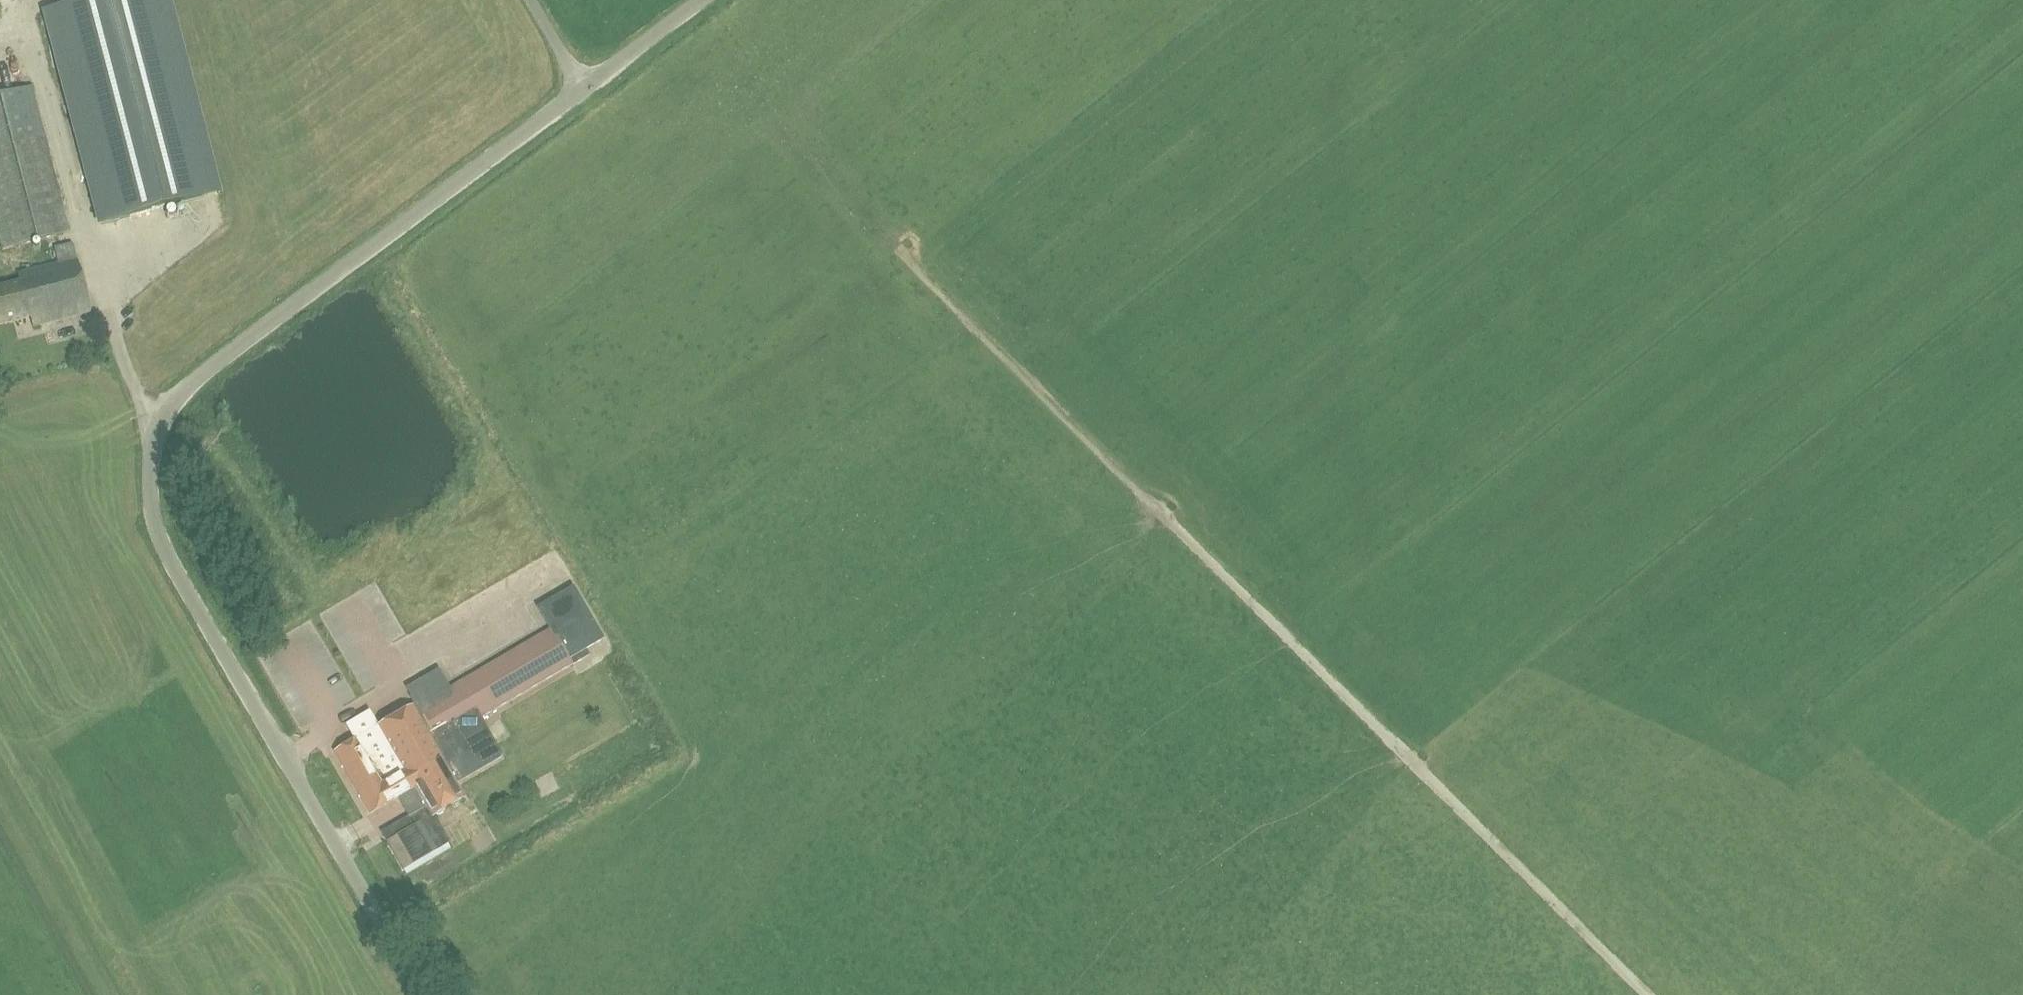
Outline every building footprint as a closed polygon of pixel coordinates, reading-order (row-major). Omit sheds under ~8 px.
[(101,224),(219,193),(168,0),(87,0),(45,11),(101,224)] [(5,250),(71,232),(32,87),(0,95),(0,232),(5,250)] [(78,257),(77,258),(74,242),(55,247),(59,262),(18,272),(21,282),(0,287),(0,324),(29,317),(32,327),(91,313),(78,257)] [(432,817),(463,799),(455,785),(503,758),(481,718),(573,665),(570,659),(604,639),(573,586),(536,608),(550,630),(450,688),(439,669),(405,688),(410,698),(414,705),(334,752),(370,814),(415,788),(432,817)] [(397,840),(409,869),(448,852),(436,824),(397,840)]
